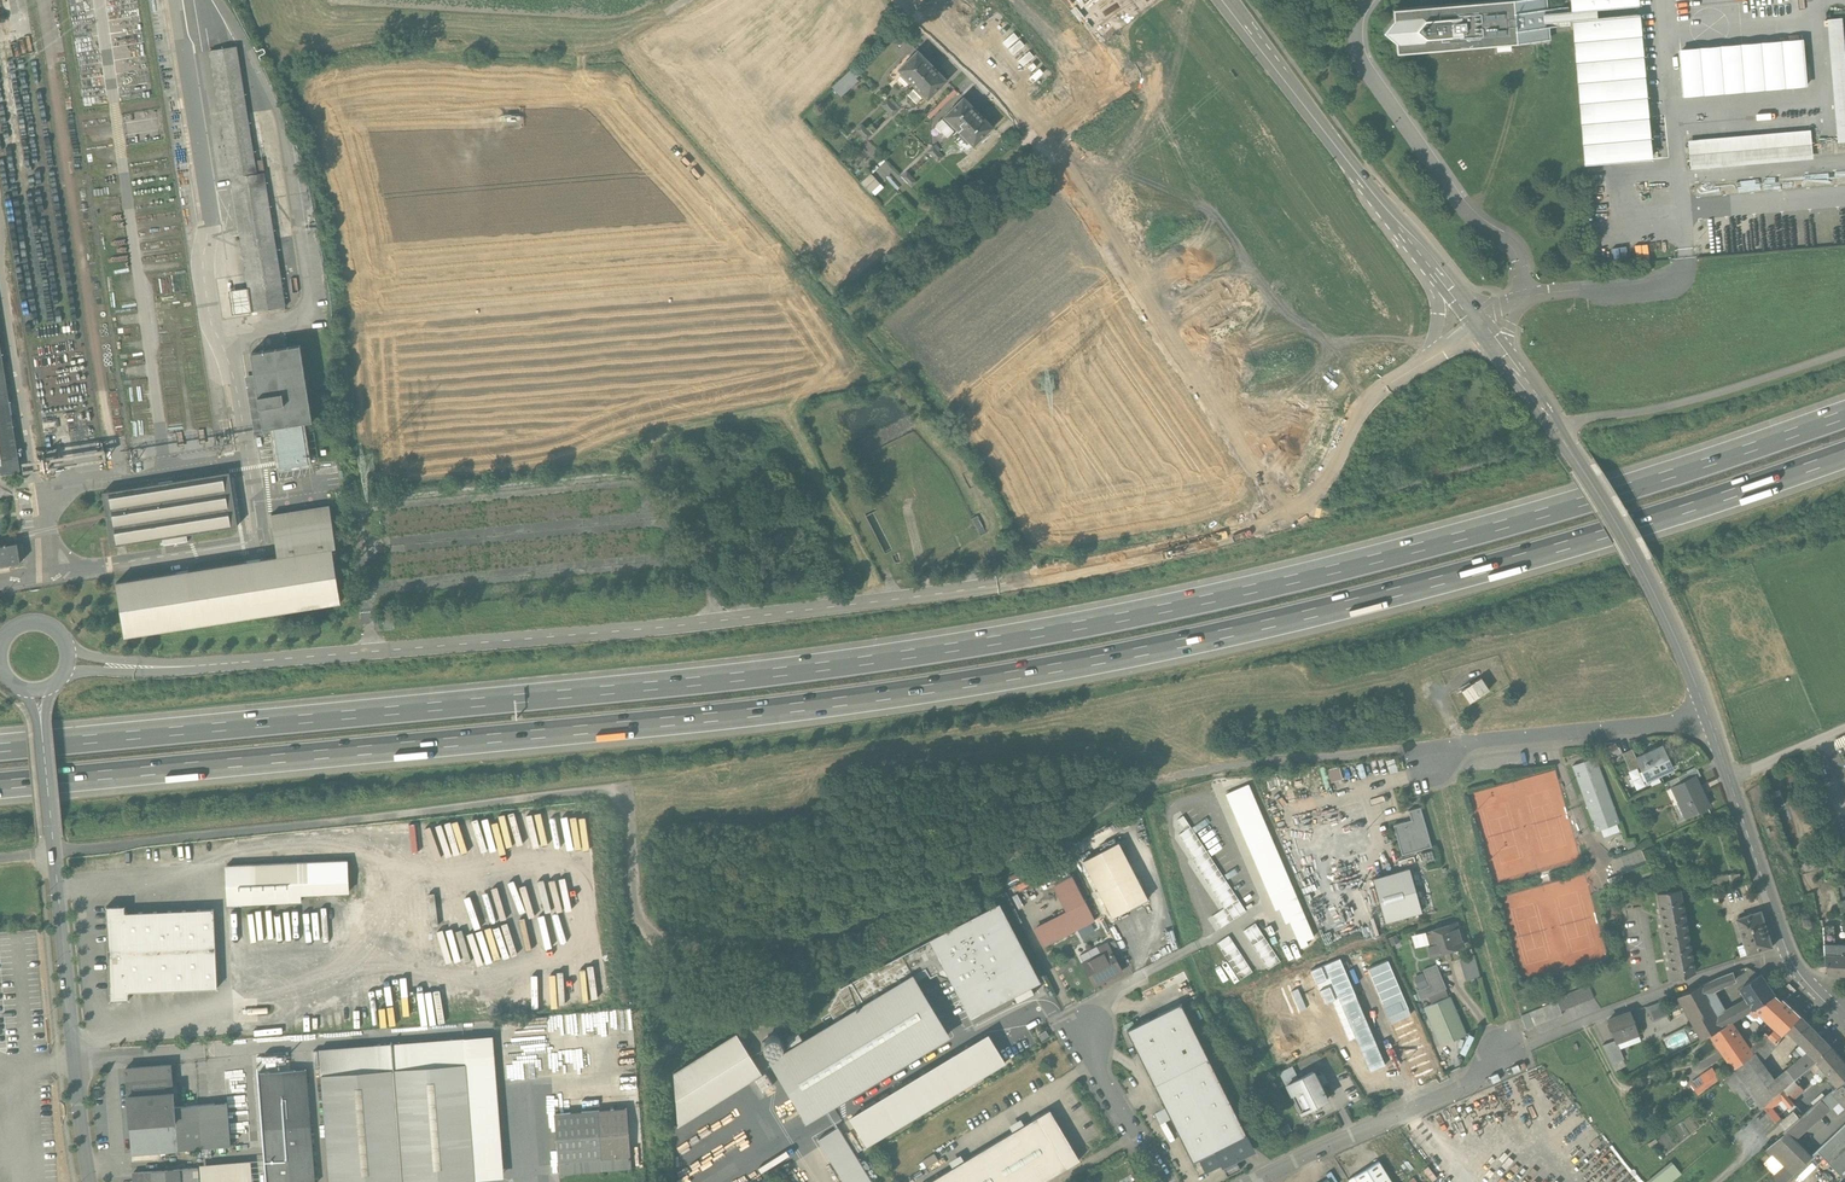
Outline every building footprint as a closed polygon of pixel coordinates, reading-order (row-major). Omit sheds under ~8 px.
[(1088,10),(1102,0),(1081,0),(1088,10)] [(1392,10),(1393,19),(1383,32),(1396,44),(1397,54),(1555,42),(1553,25),(1579,23),(1604,21),(1603,8),(1578,11),(1552,13),(1551,0),(1516,0),(1392,10)] [(1578,11),(1603,8),(1650,4),(1650,0),(1577,0),(1578,11)] [(1604,21),(1579,23),(1591,166),(1662,160),(1649,17),(1604,21)] [(1830,21),(1841,145),(1844,145),(1844,19),(1830,21)] [(1808,41),(1683,51),(1688,99),(1812,88),(1808,41)] [(242,46),(211,51),(255,311),(286,306),(242,46)] [(917,51),(898,70),(903,74),(900,77),(908,84),(910,82),(913,85),(931,67),(925,60),(925,59),(917,51)] [(937,73),(931,67),(913,85),(916,88),(913,90),(921,98),(923,95),(927,100),(947,81),(939,73),(937,73)] [(844,96),(861,78),(851,69),(834,87),(844,96)] [(964,98),(944,117),(949,121),(946,123),(954,131),(956,129),(959,131),(977,113),(971,107),(971,105),(964,98)] [(983,120),(977,113),(959,131),(962,134),(959,137),(967,144),(969,142),(973,146),(992,127),(985,120),(983,120)] [(1815,132),(1690,142),(1693,171),(1817,161),(1815,132)] [(25,470),(0,317),(0,474),(25,470)] [(306,345),(257,352),(269,428),(277,426),(305,422),(318,420),(306,345)] [(305,422),(277,426),(284,467),(312,462),(305,422)] [(233,472),(106,492),(115,546),(242,525),(233,472)] [(333,505),(275,515),(283,556),(338,546),(340,546),(333,505)] [(25,562),(22,541),(0,545),(0,566),(25,562)] [(338,546),(283,556),(122,582),(131,635),(347,600),(338,546)] [(1454,690),(1463,703),(1487,687),(1478,674),(1454,690)] [(1637,760),(1647,782),(1673,770),(1662,748),(1637,760)] [(1573,767),(1596,832),(1618,824),(1595,759),(1573,767)] [(1326,780),(1340,779),(1339,766),(1326,768),(1326,780)] [(1673,789),(1686,817),(1708,807),(1695,779),(1673,789)] [(1420,807),(1408,811),(1411,820),(1393,825),(1401,855),(1431,847),(1420,807)] [(1177,832),(1219,909),(1209,914),(1217,928),(1241,915),(1186,813),(1176,819),(1182,830),(1177,832)] [(1118,843),(1083,861),(1112,917),(1148,899),(1118,843)] [(1619,867),(1636,863),(1633,852),(1616,857),(1619,867)] [(226,867),(228,906),(301,903),(300,895),(349,894),(347,862),(226,867)] [(1409,869),(1399,872),(1399,871),(1373,879),(1385,922),(1412,915),(1411,914),(1421,911),(1409,869)] [(1072,875),(1055,884),(1068,909),(1085,900),(1072,875)] [(1694,973),(1679,890),(1657,894),(1671,982),(1694,973)] [(1035,930),(1044,947),(1096,921),(1085,900),(1068,909),(1069,912),(1035,930)] [(215,910),(126,914),(126,906),(107,907),(111,1001),(116,1001),(121,1005),(124,1001),(129,1000),(129,993),(218,989),(215,910)] [(1038,982),(999,906),(931,941),(947,970),(971,1017),(1038,982)] [(1738,920),(1748,955),(1773,948),(1762,913),(1738,920)] [(1241,929),(1265,969),(1277,962),(1253,922),(1241,929)] [(1456,924),(1426,934),(1425,932),(1415,935),(1419,948),(1427,945),(1430,957),(1463,947),(1456,924)] [(1834,928),(1830,928),(1830,925),(1826,925),(1826,929),(1824,929),(1825,940),(1835,940),(1834,928)] [(1227,934),(1214,942),(1238,979),(1251,971),(1227,934)] [(930,979),(947,970),(931,941),(840,989),(829,1011),(836,1024),(771,1063),(807,1121),(948,1036),(913,978),(925,970),(930,979)] [(1106,945),(1101,948),(1099,952),(1101,955),(1084,964),(1095,985),(1111,976),(1112,978),(1121,973),(1106,945)] [(1826,956),(1828,975),(1844,975),(1844,947),(1825,946),(1826,956)] [(1458,956),(1461,978),(1478,975),(1475,954),(1458,956)] [(1437,966),(1424,971),(1429,986),(1416,991),(1420,1000),(1446,989),(1437,966)] [(1734,973),(1700,987),(1677,998),(1702,1041),(1711,1035),(1732,1023),(1746,1015),(1745,1014),(1739,1005),(1718,1016),(1707,996),(1714,993),(1713,992),(1736,981),(1734,973)] [(1763,977),(1743,988),(1749,1001),(1739,1005),(1745,1014),(1746,1015),(1747,1015),(1776,996),(1763,977)] [(1562,1015),(1561,1013),(1594,999),(1588,986),(1556,1000),(1556,1002),(1521,1017),(1527,1030),(1562,1015)] [(1776,996),(1747,1015),(1749,1019),(1759,1013),(1778,1031),(1776,1034),(1775,1033),(1770,1037),(1777,1044),(1783,1036),(1788,1031),(1801,1017),(1784,1000),(1776,996)] [(1450,999),(1423,1009),(1440,1048),(1467,1036),(1450,999)] [(1651,1019),(1662,1013),(1655,1002),(1644,1008),(1651,1019)] [(1193,1163),(1199,1160),(1246,1135),(1180,1005),(1128,1032),(1193,1163)] [(1629,1013),(1608,1020),(1616,1040),(1617,1045),(1618,1044),(1627,1041),(1626,1037),(1636,1033),(1629,1013)] [(1818,1060),(1831,1047),(1801,1017),(1788,1031),(1811,1053),(1818,1060)] [(1732,1023),(1711,1035),(1736,1070),(1750,1059),(1746,1055),(1750,1051),(1751,1050),(1732,1023)] [(1750,1051),(1746,1055),(1750,1059),(1736,1070),(1753,1095),(1763,1109),(1777,1096),(1783,1090),(1816,1062),(1818,1060),(1811,1053),(1772,1085),(1757,1065),(1777,1044),(1770,1037),(1766,1033),(1751,1050),(1750,1051)] [(737,1035),(674,1074),(678,1127),(762,1075),(737,1035)] [(321,1063),(330,1181),(461,1181),(503,1179),(491,1036),(464,1038),(465,1052),(321,1063)] [(850,1120),(867,1147),(1005,1063),(989,1036),(850,1120)] [(1617,1045),(1616,1040),(1602,1045),(1612,1065),(1623,1059),(1618,1044),(1617,1045)] [(1840,1087),(1844,1083),(1844,1062),(1831,1047),(1818,1060),(1816,1062),(1840,1087)] [(171,1066),(127,1070),(134,1155),(232,1147),(228,1104),(175,1108),(171,1066)] [(1292,1067),(1279,1074),(1286,1087),(1291,1084),(1299,1080),(1292,1067)] [(1713,1068),(1689,1084),(1697,1094),(1721,1078),(1713,1068)] [(1753,1095),(1736,1070),(1724,1078),(1734,1093),(1737,1091),(1744,1101),(1753,1095)] [(259,1075),(265,1160),(267,1181),(315,1181),(307,1071),(259,1075)] [(1322,1075),(1316,1079),(1313,1073),(1299,1080),(1291,1084),(1306,1112),(1327,1101),(1319,1086),(1326,1082),(1322,1075)] [(244,1074),(230,1074),(230,1100),(244,1100),(244,1074)] [(1844,1104),(1844,1083),(1840,1087),(1834,1092),(1844,1104)] [(1783,1090),(1777,1096),(1763,1109),(1786,1133),(1827,1099),(1820,1092),(1812,1098),(1811,1097),(1792,1114),(1784,1105),(1792,1099),(1783,1090)] [(1769,1149),(1784,1165),(1772,1177),(1778,1181),(1786,1181),(1812,1157),(1795,1140),(1835,1105),(1830,1100),(1833,1098),(1831,1095),(1827,1099),(1786,1133),(1769,1149)] [(626,1109),(555,1115),(559,1175),(644,1168),(643,1149),(630,1150),(626,1109)] [(931,1181),(1044,1181),(1080,1161),(1049,1111),(1025,1126),(1021,1119),(1010,1126),(1013,1132),(964,1162),(960,1156),(949,1163),(953,1169),(931,1181)] [(1817,1151),(1843,1179),(1844,1177),(1844,1126),(1817,1151)] [(871,1181),(877,1177),(872,1169),(866,1173),(860,1164),(838,1128),(818,1141),(843,1181),(871,1181)] [(1246,1135),(1199,1160),(1205,1173),(1221,1164),(1233,1158),(1235,1162),(1236,1161),(1234,1158),(1253,1149),(1246,1135)] [(198,1165),(199,1169),(200,1181),(267,1181),(265,1160),(198,1165)] [(1644,1181),(1667,1181),(1678,1172),(1667,1160),(1643,1181),(1644,1181)] [(1348,1181),(1391,1181),(1379,1162),(1348,1181)] [(135,1174),(135,1181),(200,1181),(199,1169),(135,1174)]
